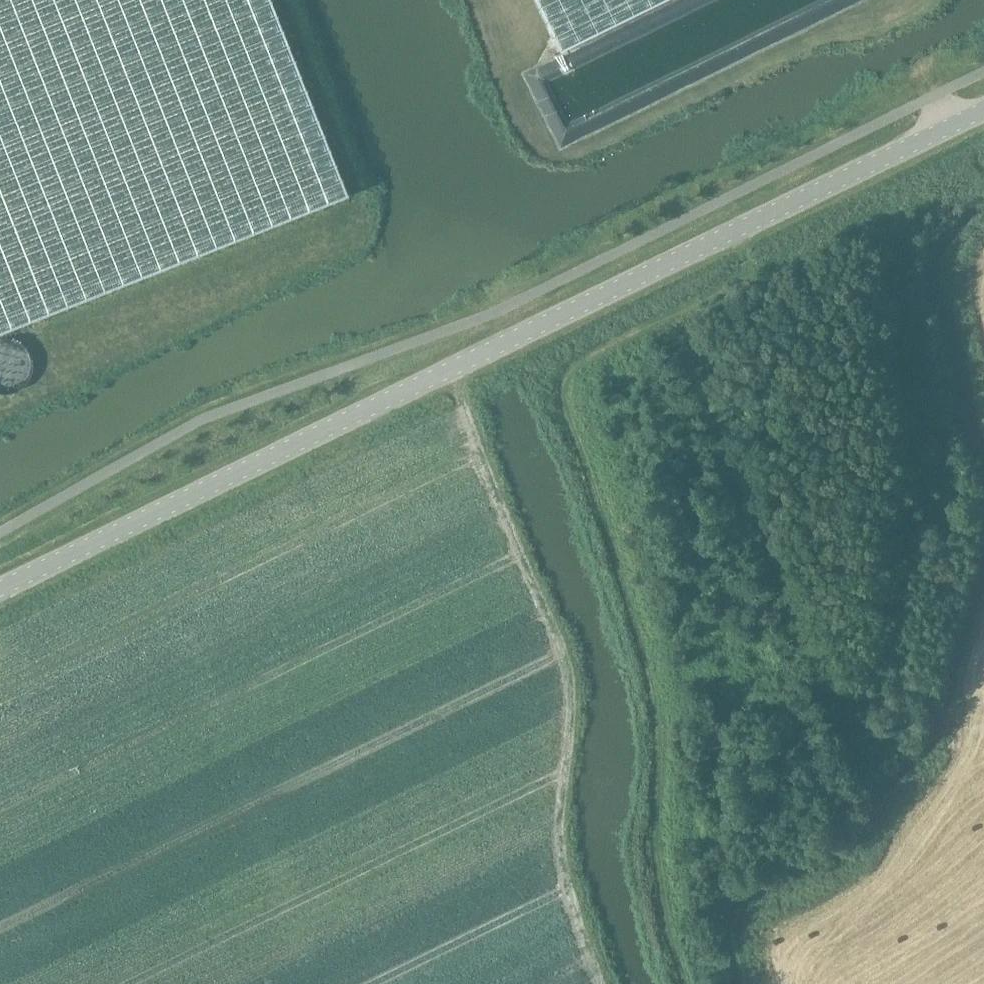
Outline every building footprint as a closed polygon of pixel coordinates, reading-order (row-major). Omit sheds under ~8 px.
[(347,194),(270,0),(0,0),(0,331),(347,194)] [(665,0),(537,0),(561,51),(665,0)]
